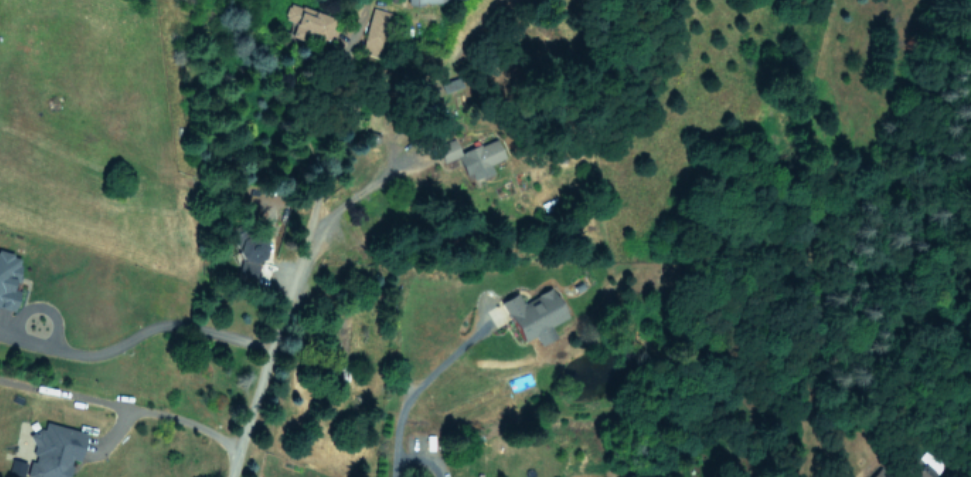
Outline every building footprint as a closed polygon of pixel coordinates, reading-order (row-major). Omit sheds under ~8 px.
[(333,18),(287,1),(281,18),(293,23),(289,36),(300,40),(302,34),(324,43),(333,18)] [(391,13),(372,7),(358,50),(378,56),(391,13)] [(504,158),(496,138),(460,152),(454,138),(437,145),(443,161),(459,155),(469,180),(493,171),(489,163),(504,158)] [(17,289),(13,288),(21,256),(0,251),(0,307),(11,310),(17,289)] [(548,326),(566,317),(550,287),(522,302),(516,292),(500,301),(521,341),(533,336),(538,345),(553,337),(548,326)] [(46,422),(43,432),(37,430),(29,459),(25,476),(27,476),(66,476),(70,459),(78,461),(85,432),(46,422)] [(8,473),(22,476),(26,462),(12,458),(8,473)] [(935,473),(921,461),(905,476),(931,476),(935,473)] [(879,468),(870,476),(888,476),(879,468)]
